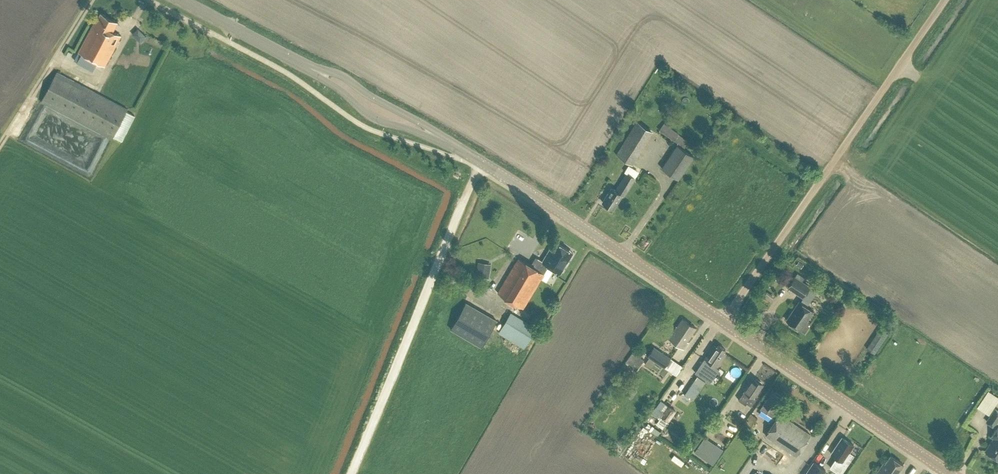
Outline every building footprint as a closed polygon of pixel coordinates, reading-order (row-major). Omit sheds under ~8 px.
[(118,21),(101,12),(96,21),(95,20),(78,51),(83,53),(105,65),(122,34),(113,29),(118,21)] [(144,46),(142,45),(147,36),(133,29),(128,37),(127,37),(117,55),(134,64),(144,46)] [(78,51),(74,58),(79,61),(83,53),(78,51)] [(121,140),(134,115),(127,111),(128,109),(57,71),(42,101),(112,138),(113,136),(121,140)] [(632,164),(653,131),(637,121),(616,154),(632,164)] [(688,149),(678,143),(677,144),(662,167),(679,179),(694,155),(687,150),(688,149)] [(624,195),(635,178),(627,173),(616,189),(612,187),(603,201),(613,208),(622,194),(624,195)] [(572,252),(555,241),(551,249),(549,248),(542,260),(537,257),(532,266),(518,258),(497,292),(524,308),(542,278),(550,266),(560,272),(572,252)] [(490,268),(477,266),(475,276),(488,277),(490,268)] [(802,297),(810,285),(794,275),(786,286),(802,297)] [(814,310),(800,301),(793,311),(794,312),(789,320),(788,319),(787,319),(805,331),(811,323),(807,320),(814,310)] [(482,346),(497,320),(466,302),(451,328),(482,346)] [(524,348),(537,327),(516,315),(507,331),(511,335),(509,338),(524,348)] [(687,341),(696,327),(682,318),(676,328),(675,327),(668,337),(684,348),(688,341),(687,341)] [(874,352),(887,332),(879,327),(866,347),(874,352)] [(726,349),(718,344),(717,346),(714,344),(704,358),(708,360),(699,374),(708,380),(716,366),(717,367),(727,353),(724,351),(726,349)] [(665,366),(671,357),(654,346),(648,355),(665,366)] [(637,368),(644,358),(633,351),(626,360),(637,368)] [(755,378),(751,384),(750,384),(740,399),(745,403),(747,401),(752,405),(758,398),(755,396),(760,390),(759,389),(763,383),(755,378)] [(700,389),(692,383),(685,394),(693,399),(700,389)] [(987,412),(997,395),(985,387),(975,405),(987,412)] [(779,414),(773,410),(782,396),(772,390),(764,402),(761,408),(777,419),(766,435),(796,455),(810,433),(780,413),(779,414)] [(668,421),(676,409),(667,404),(660,416),(668,421)] [(997,421),(997,419),(997,410),(995,408),(987,420),(994,425),(995,425),(997,427),(991,436),(995,438),(986,450),(997,458),(997,422),(997,421)] [(758,417),(751,412),(742,422),(749,428),(758,417)] [(649,428),(649,429),(658,435),(661,430),(652,424),(651,425),(649,428)] [(841,473),(853,454),(849,451),(854,444),(842,436),(831,453),(837,457),(830,466),(841,473)] [(713,463),(723,448),(715,443),(710,449),(700,442),(694,451),(713,463)] [(891,454),(885,462),(884,461),(875,473),(898,473),(900,471),(899,470),(904,463),(891,454)] [(814,461),(805,473),(823,473),(826,469),(814,461)]
